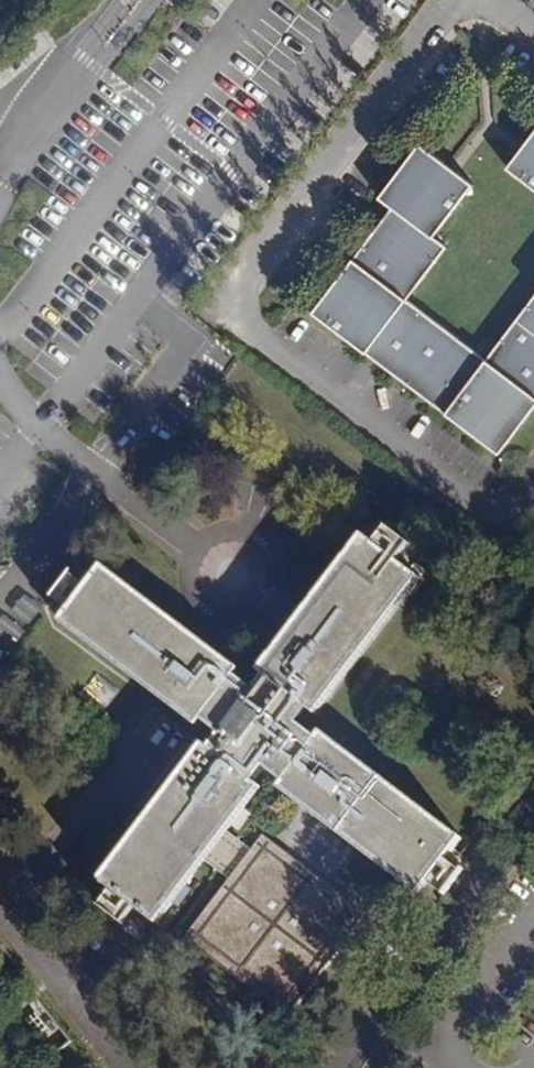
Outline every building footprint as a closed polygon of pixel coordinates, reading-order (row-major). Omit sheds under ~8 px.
[(509,178),(533,197),(533,145),(509,178)] [(488,368),(408,306),(449,253),(436,243),(477,190),(423,148),(382,201),(394,211),(315,314),(500,458),(533,414),(533,308),(488,368)] [(408,547),(385,529),(373,544),(397,562),(408,547)] [(373,544),(361,535),(257,672),(263,677),(253,692),(234,677),(239,671),(102,566),(86,588),(68,611),(60,623),(196,726),(202,720),(221,735),(209,749),(203,744),(99,880),(111,890),(135,908),(156,923),(203,861),(225,832),(259,787),(253,782),(264,767),(283,781),(278,789),(417,895),(427,883),(445,859),(460,839),(320,732),(315,740),(296,726),(308,710),(314,715),(417,578),(397,562),(373,544)] [(70,576),(52,598),(68,611),(86,588),(70,576)] [(105,684),(83,667),(71,684),(93,700),(105,684)] [(225,832),(203,861),(228,880),(251,851),(225,832)] [(366,914),(262,836),(251,851),(228,880),(185,938),(287,1016),(366,914)] [(445,859),(427,883),(444,896),(461,872),(445,859)] [(98,908),(122,926),(135,908),(111,890),(98,908)] [(172,938),(159,927),(148,942),(161,952),(172,938)]
